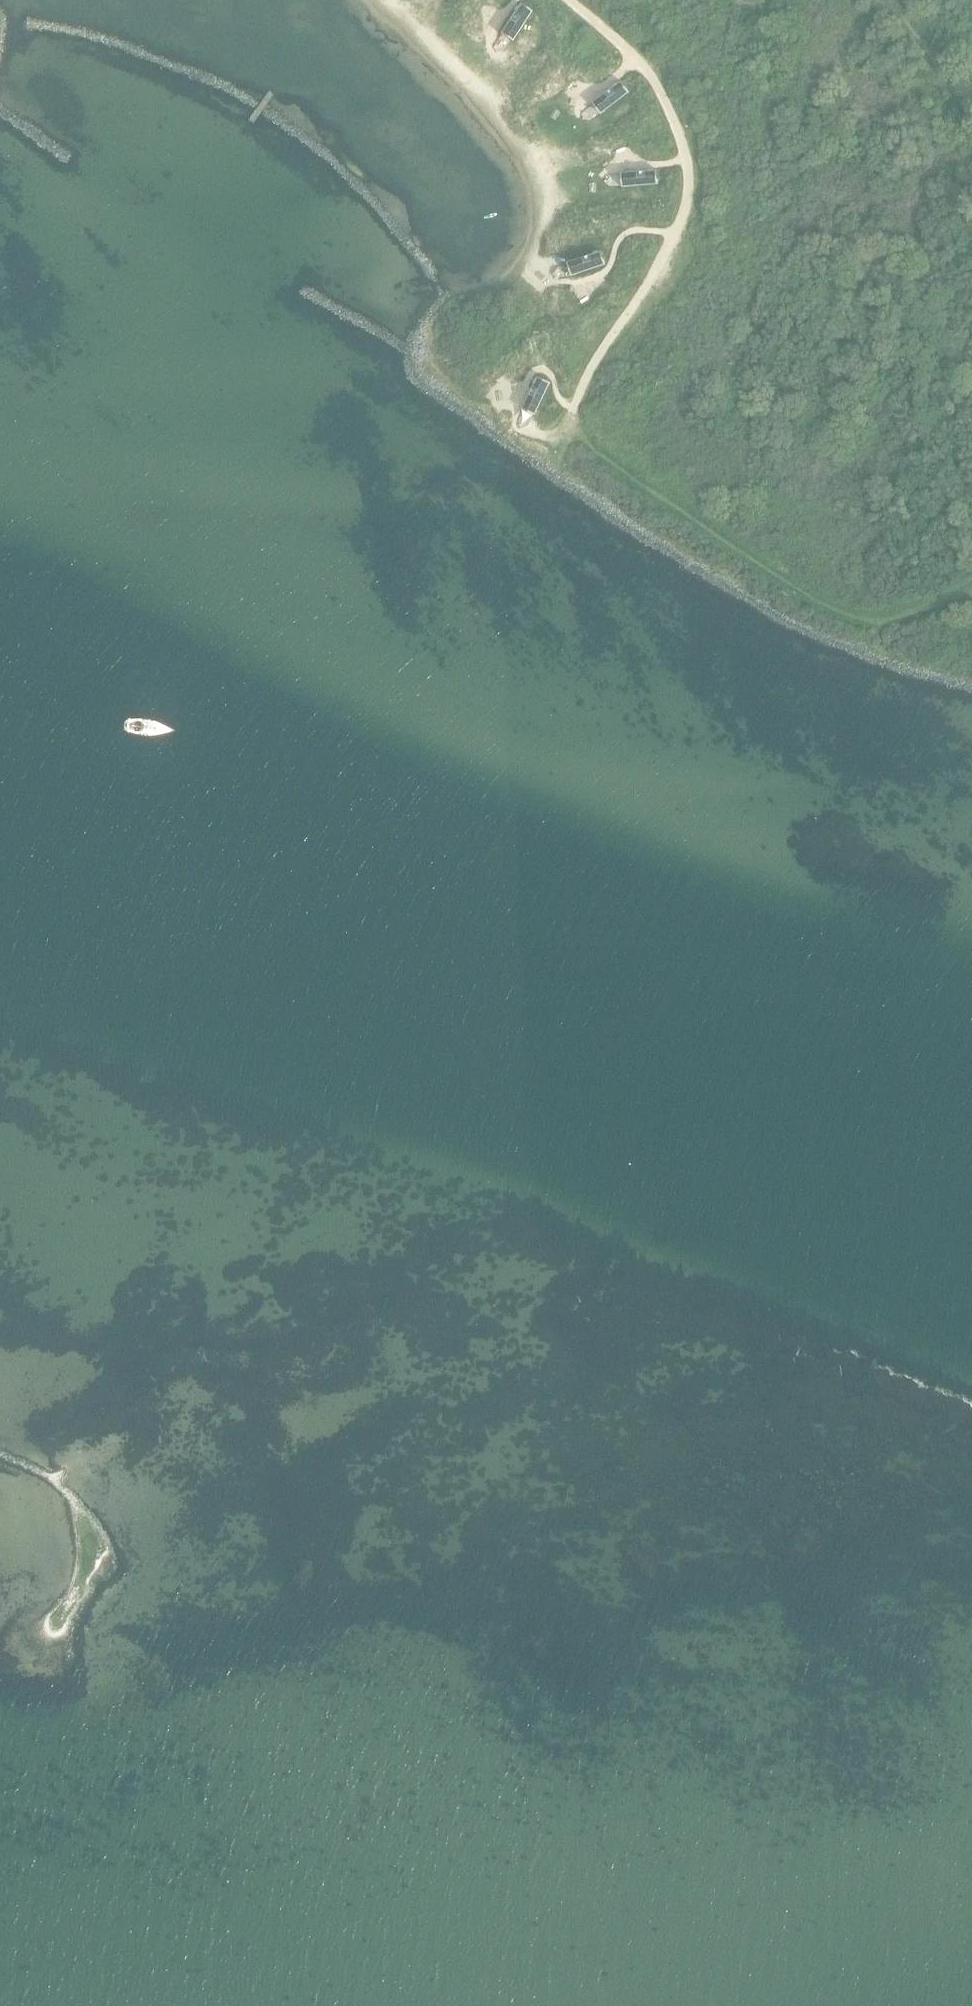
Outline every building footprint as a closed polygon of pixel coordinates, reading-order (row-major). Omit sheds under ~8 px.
[(519,2),(500,32),(511,39),(530,10),(519,2)] [(620,80),(592,101),(600,112),(628,91),(620,80)] [(656,170),(621,173),(622,186),(657,184),(656,170)] [(592,254),(567,262),(572,275),(588,269),(604,264),(600,251),(592,254)] [(537,376),(522,407),(535,413),(549,382),(537,376)]
